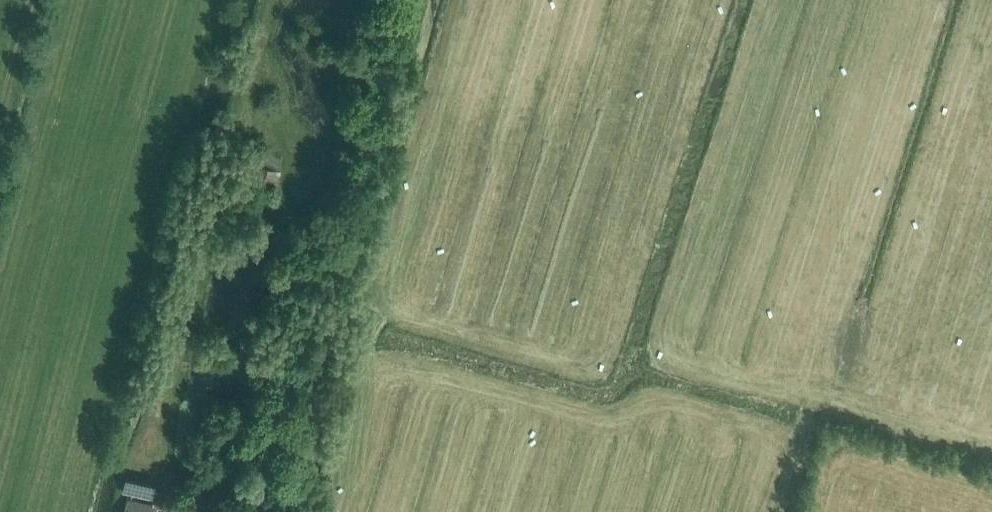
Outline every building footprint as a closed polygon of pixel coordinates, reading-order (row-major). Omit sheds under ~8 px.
[(280,172),(258,165),(253,183),(275,189),(280,172)] [(123,490),(152,497),(156,481),(126,474),(123,490)] [(153,506),(153,504),(128,497),(124,511),(155,511),(153,506)]
